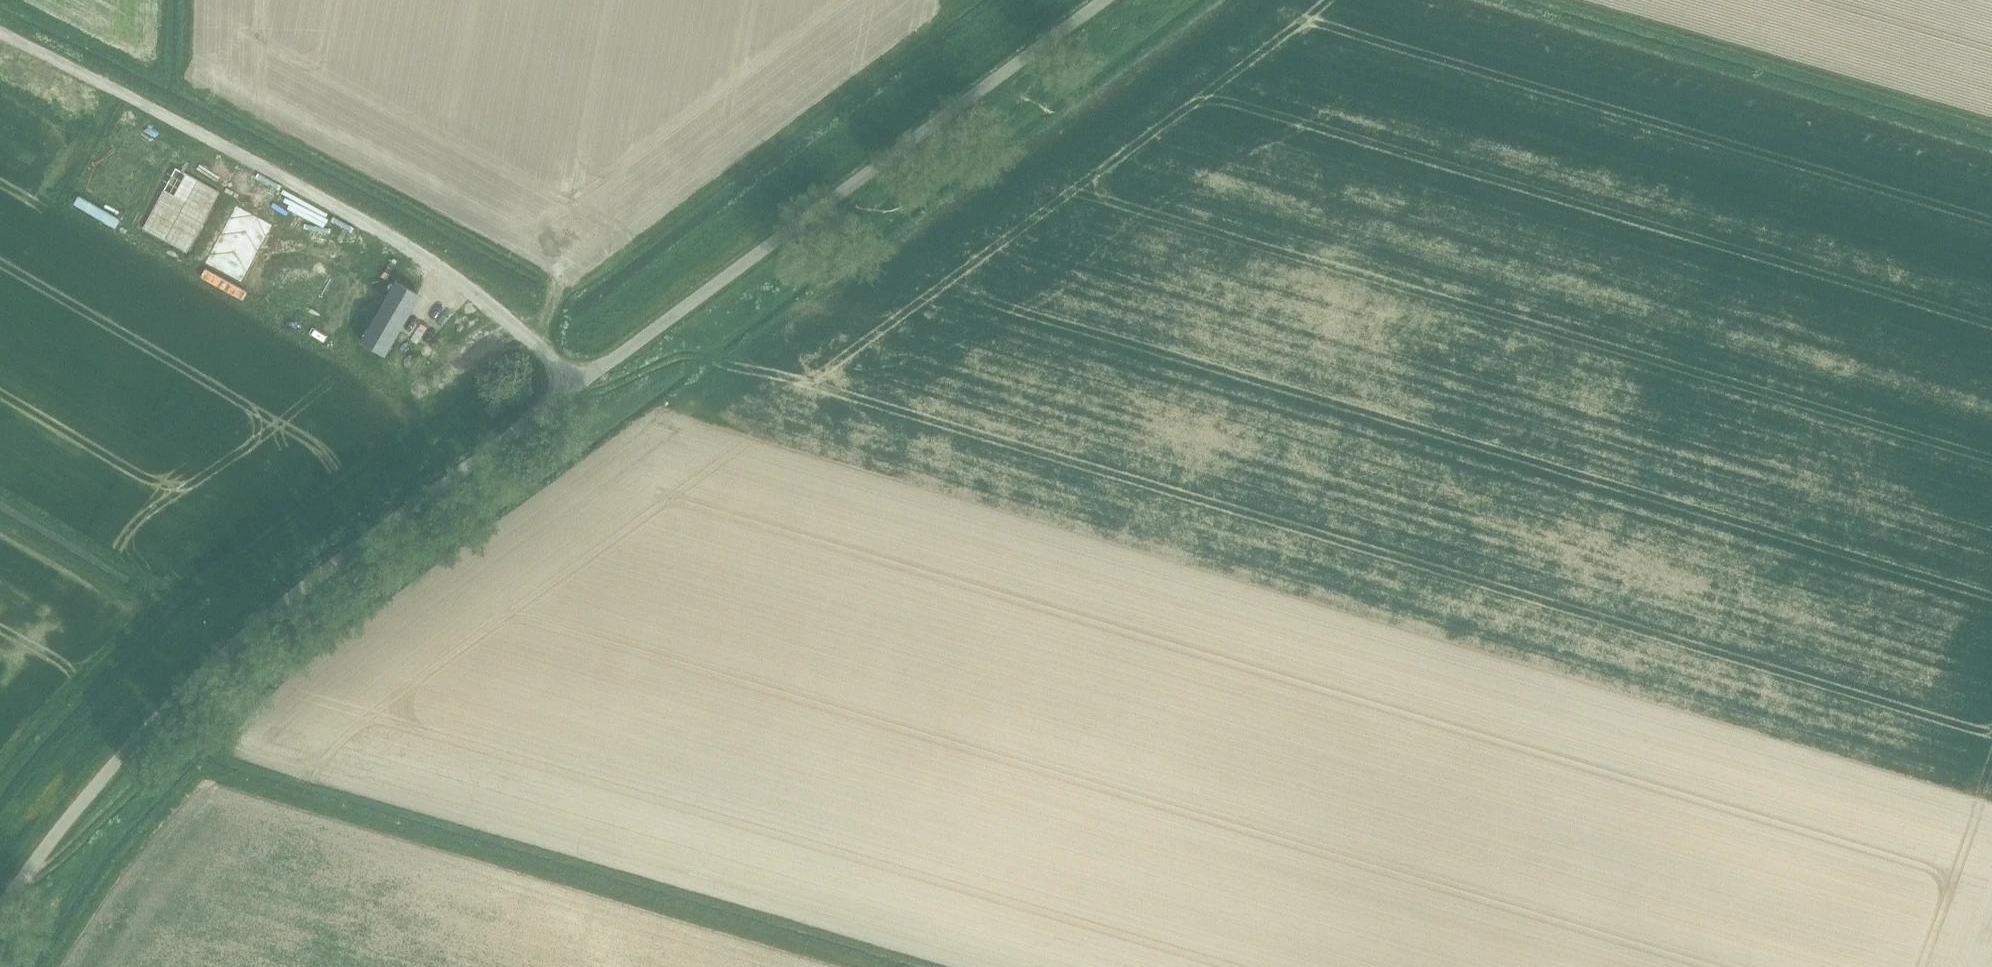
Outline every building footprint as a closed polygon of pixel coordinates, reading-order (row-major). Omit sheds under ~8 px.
[(143,229),(187,252),(219,192),(176,169),(143,229)] [(206,263),(241,282),(272,225),(236,206),(206,263)] [(391,295),(370,333),(390,345),(391,345),(410,313),(406,310),(409,305),(410,306),(418,294),(397,281),(396,281),(388,294),(391,295)] [(496,401),(486,408),(493,417),(502,410),(496,401)]
